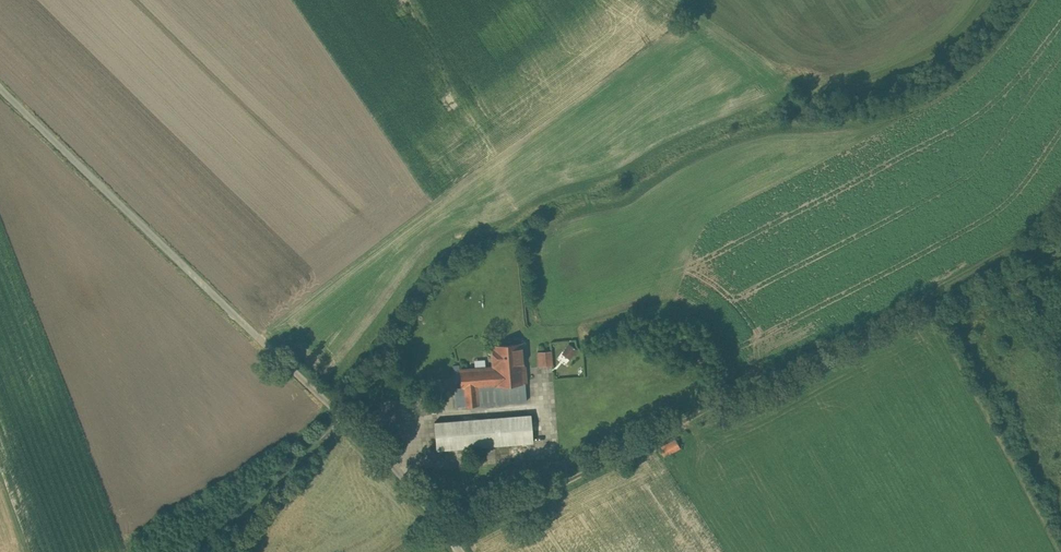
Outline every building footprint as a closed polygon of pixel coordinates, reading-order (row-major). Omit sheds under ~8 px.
[(561,353),(569,358),(575,348),(567,343),(561,353)] [(521,344),(491,346),(492,367),(494,385),(524,383),(521,344)] [(550,351),(537,352),(538,365),(551,364),(550,351)] [(494,385),(492,367),(459,370),(460,381),(460,388),(476,387),(494,385)] [(525,401),(524,383),(494,385),(476,387),(478,405),(525,401)] [(476,387),(460,388),(454,388),(456,407),(478,405),(476,387)] [(530,414),(434,422),(436,450),(465,448),(482,446),(532,442),(530,414)] [(676,440),(659,449),(663,456),(680,447),(676,440)] [(482,446),(465,448),(466,457),(483,456),(482,446)]
